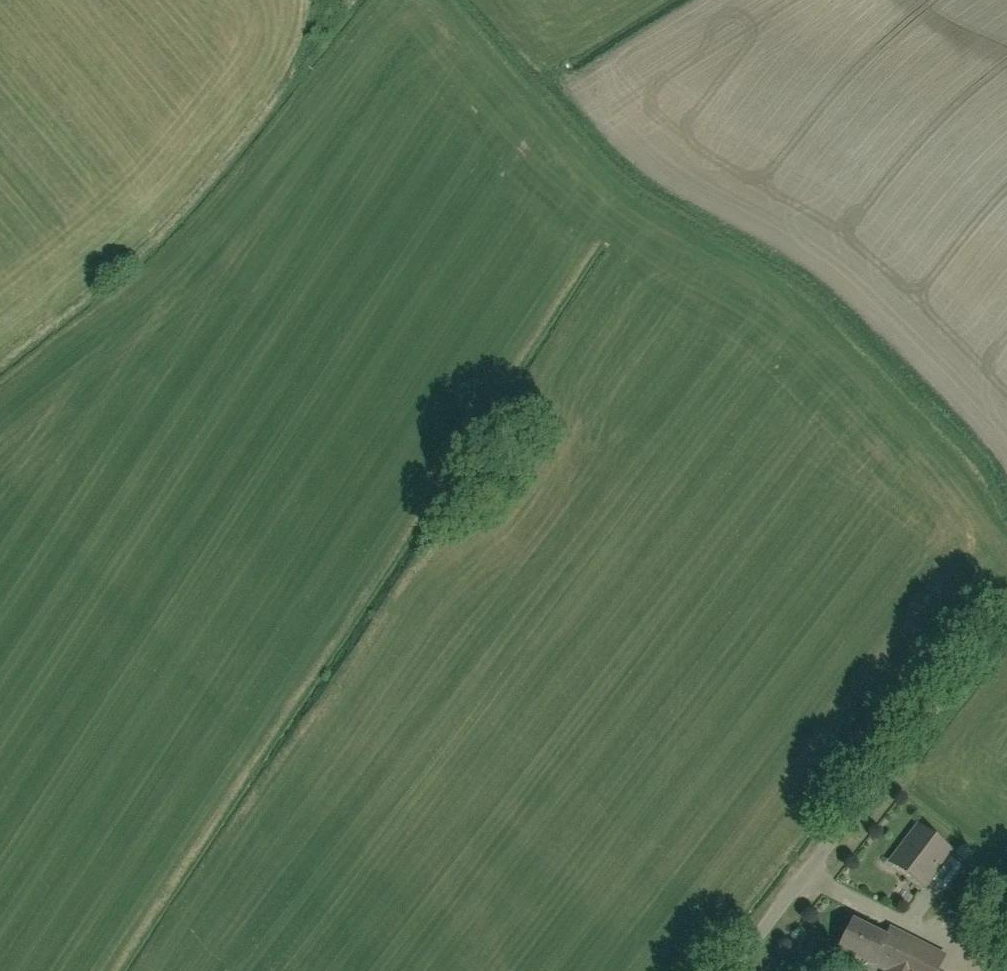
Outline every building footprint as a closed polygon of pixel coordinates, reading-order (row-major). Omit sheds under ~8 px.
[(921,887),(948,850),(913,825),(887,863),(921,887)] [(885,970),(937,970),(944,956),(889,930),(885,938),(853,922),(839,949),(885,970)]
